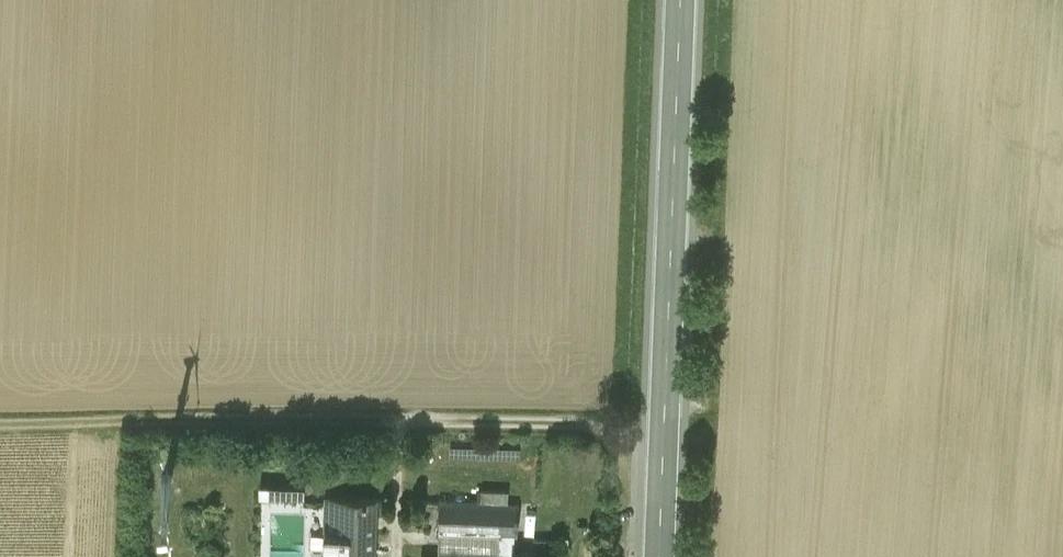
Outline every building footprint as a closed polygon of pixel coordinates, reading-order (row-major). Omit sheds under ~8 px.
[(263,482),(262,499),(307,500),(307,483),(263,482)] [(328,498),(325,556),(373,556),(375,500),(328,498)] [(440,501),(438,556),(511,556),(511,554),(514,554),(515,533),(518,533),(519,504),(440,501)]
